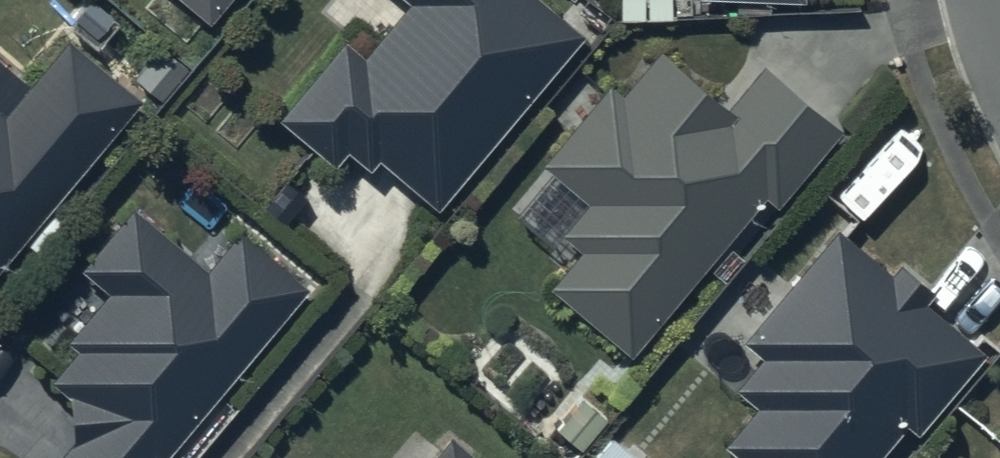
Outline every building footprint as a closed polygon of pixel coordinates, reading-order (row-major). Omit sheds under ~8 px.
[(214,11),(223,0),(200,0),(214,11)] [(547,0),(407,0),(363,51),(346,37),(279,116),(335,163),(348,147),(370,165),(380,153),(439,203),(584,31),(547,0)] [(141,95),(69,32),(3,108),(0,106),(0,261),(141,95)] [(727,101),(657,44),(621,89),(608,79),(543,159),(551,166),(514,211),(554,243),(562,233),(580,247),(549,285),(631,351),(762,190),(776,201),(839,124),(760,60),(727,101)] [(135,201),(82,263),(109,285),(65,340),(77,349),(53,380),(71,395),(73,438),(56,457),(160,457),(310,280),(241,222),(208,262),(135,201)] [(836,223),(740,337),(761,354),(733,388),(751,403),(718,443),(736,457),(874,457),(905,420),(917,431),(985,348),(923,296),(932,286),(900,260),(892,269),(836,223)] [(449,430),(425,457),(481,457),(449,430)]
